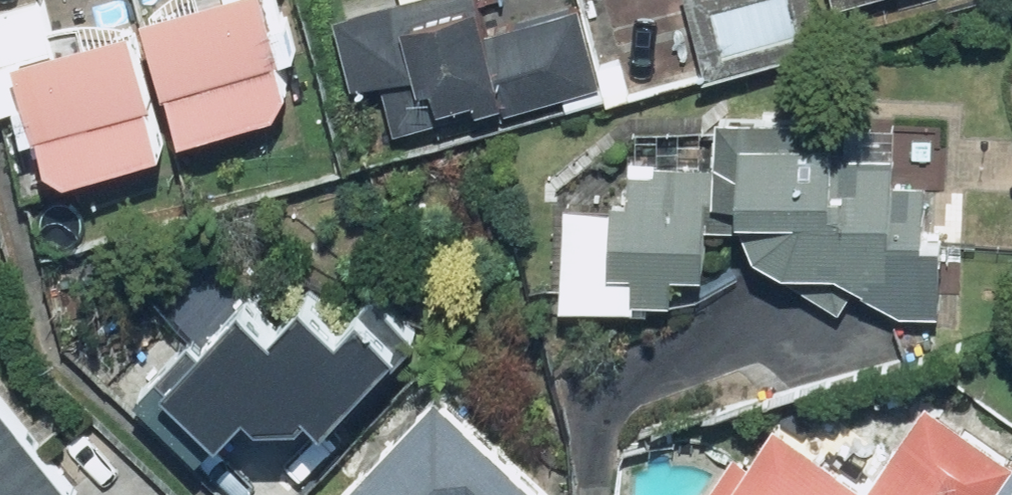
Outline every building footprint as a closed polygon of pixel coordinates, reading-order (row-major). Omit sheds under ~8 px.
[(0,8),(0,65),(12,109),(43,100),(61,165),(186,130),(165,0),(156,0),(70,23),(64,0),(29,0),(0,8)] [(323,93),(298,0),(165,0),(186,130),(323,93)] [(505,0),(400,0),(349,14),(369,85),(397,77),(411,127),(600,74),(579,0),(510,19),(505,0)] [(721,64),(816,39),(806,0),(704,0),(721,64)] [(753,223),(846,314),(903,249),(939,251),(943,174),(912,173),(915,115),(736,104),(729,222),(753,223)] [(726,259),(732,128),(634,123),(630,205),(576,202),(571,294),(649,297),(649,286),(691,288),(692,257),(726,259)] [(211,446),(290,376),(361,388),(431,324),(388,277),(360,303),(333,273),(300,303),(276,276),(155,384),(211,446)] [(96,484),(1,361),(0,361),(0,494),(83,494),(96,484)] [(348,494),(577,494),(580,491),(460,377),(348,494)] [(712,494),(1010,494),(1011,493),(1011,457),(945,403),(883,481),(786,403),(712,494)]
